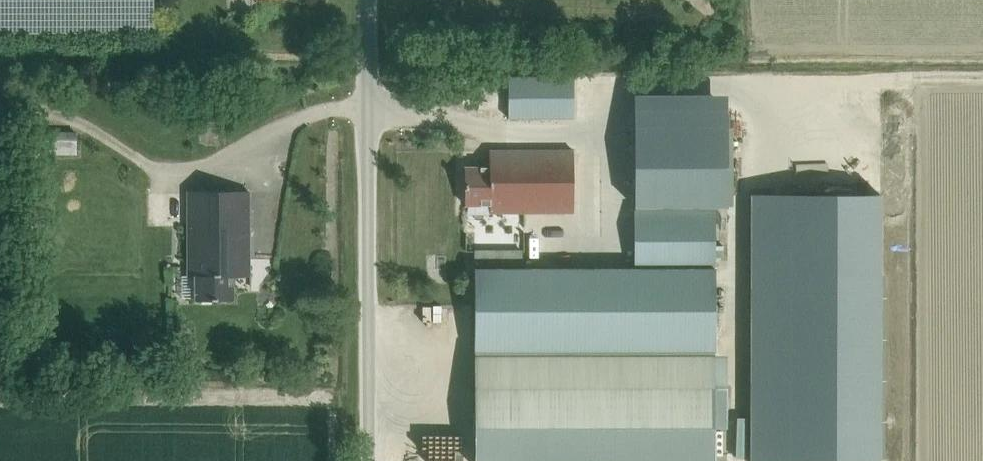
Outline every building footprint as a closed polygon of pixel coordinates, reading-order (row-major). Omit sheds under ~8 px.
[(152,32),(152,0),(0,0),(0,33),(152,32)] [(507,120),(573,119),(572,78),(507,79),(507,120)] [(727,207),(726,128),(633,128),(633,207),(727,207)] [(75,155),(75,133),(35,133),(35,155),(75,155)] [(489,213),(573,212),(572,152),(489,153),(489,168),(464,168),(464,206),(489,206),(489,213)] [(248,277),(248,193),(187,193),(187,277),(195,277),(195,301),(233,301),(233,277),(248,277)] [(879,195),(790,194),(790,460),(879,460),(879,195)] [(634,270),(473,270),(474,352),(714,351),(714,211),(634,211),(634,270)] [(474,460),(714,460),(714,429),(726,429),(726,388),(474,388),(474,460)]
